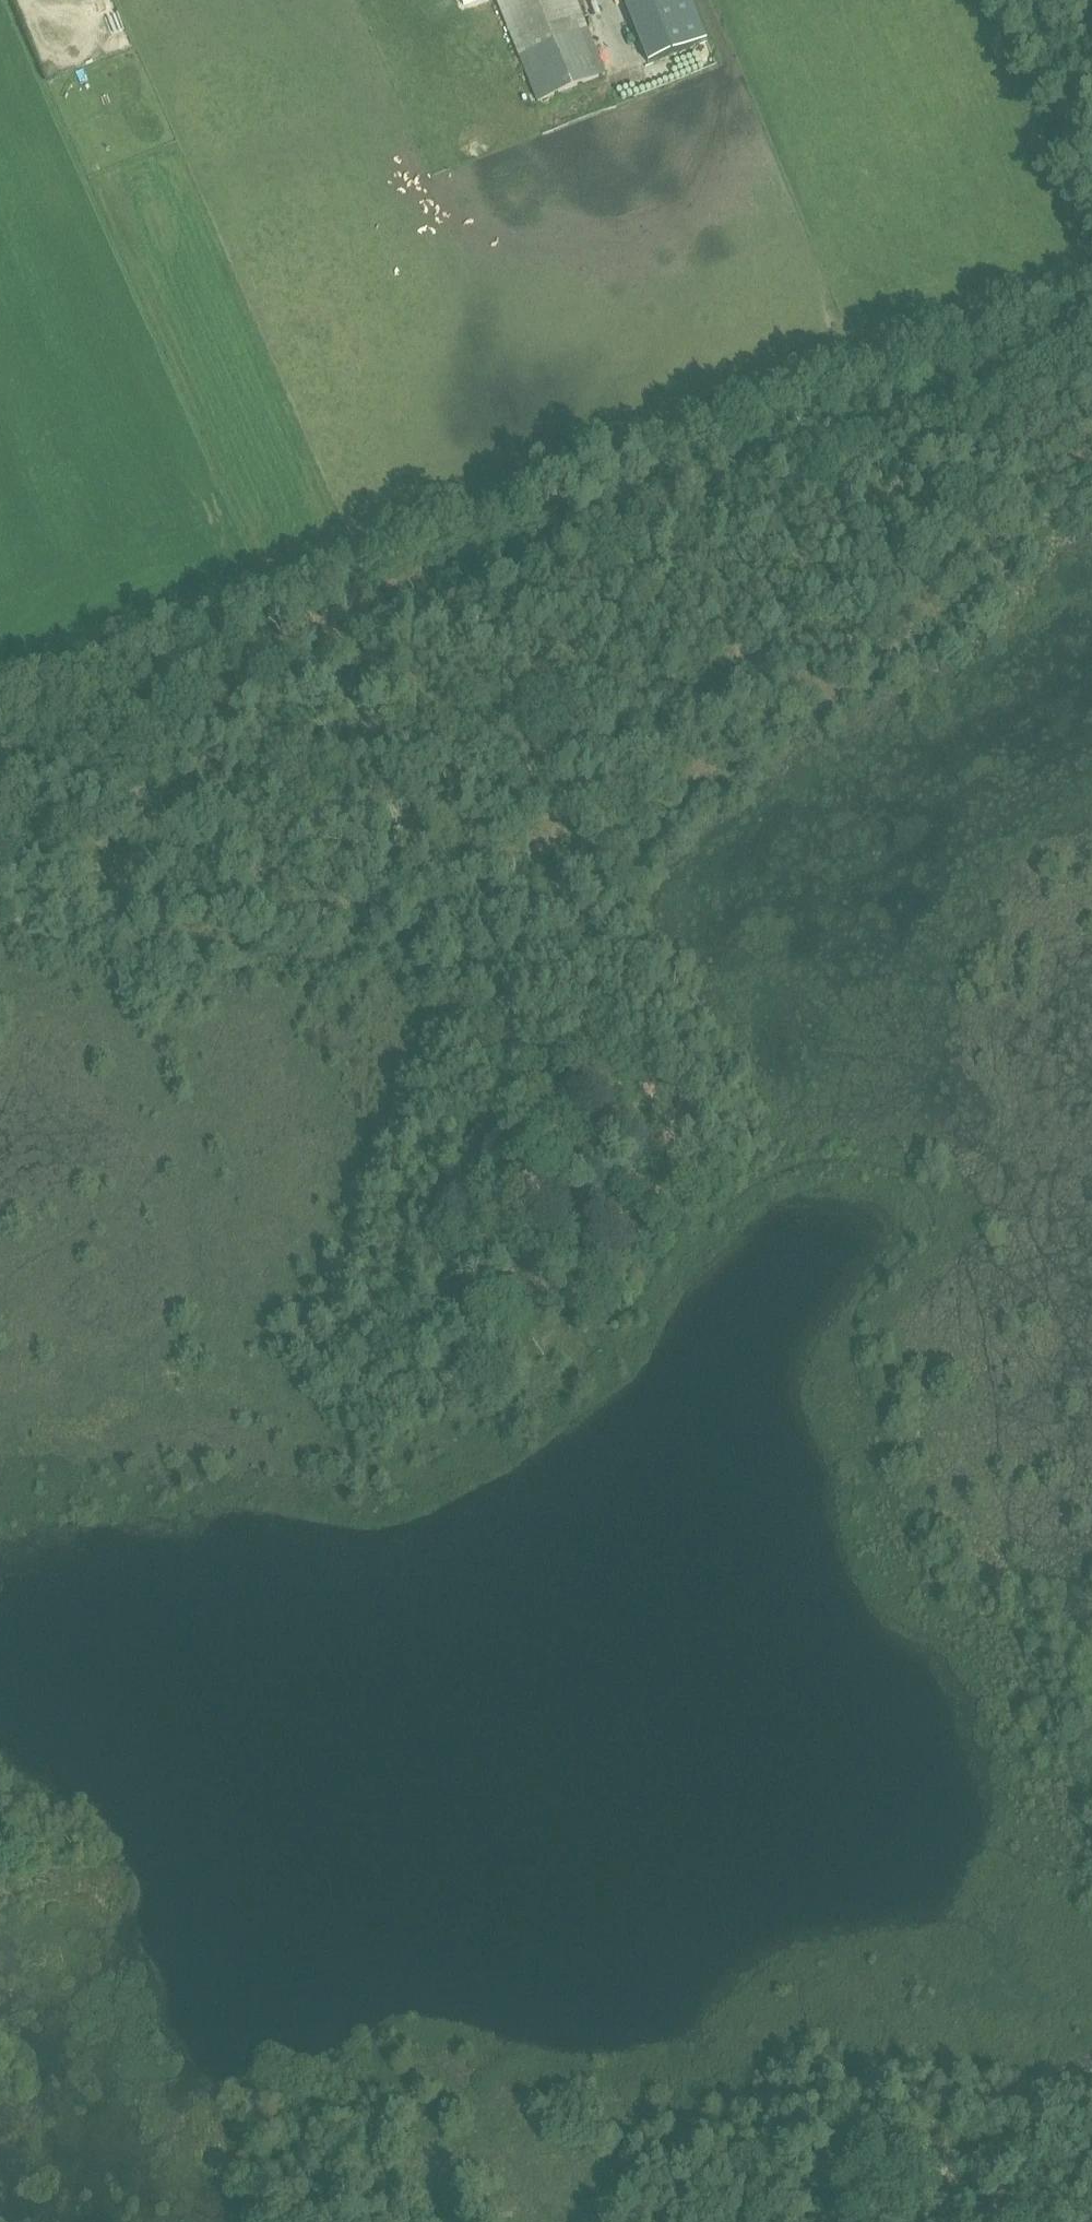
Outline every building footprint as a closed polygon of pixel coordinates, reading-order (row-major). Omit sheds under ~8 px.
[(539,102),(606,75),(576,0),(498,0),(539,102)]
